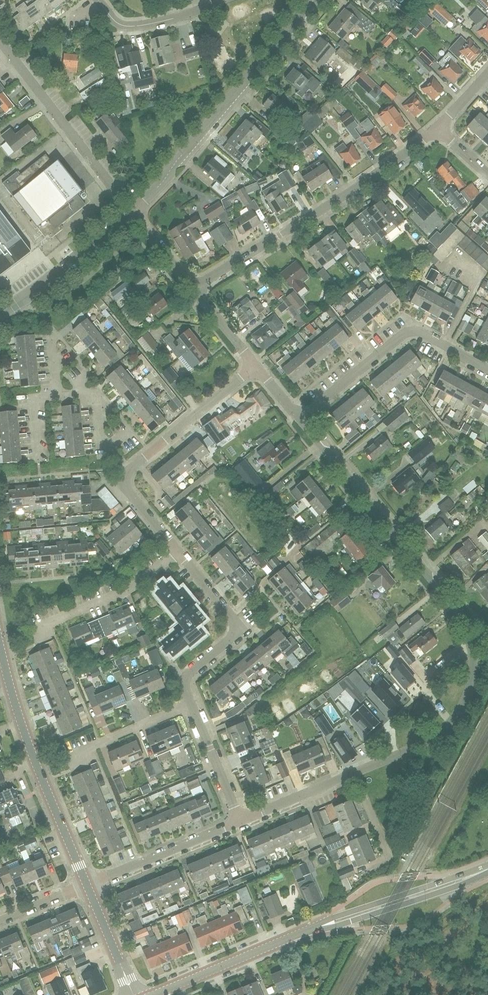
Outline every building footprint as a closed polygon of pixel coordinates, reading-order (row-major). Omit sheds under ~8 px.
[(33,3),(38,10),(43,17),(53,10),(46,0),(37,0),(33,3)] [(53,10),(63,2),(62,0),(46,0),(53,10)] [(371,10),(380,0),(359,0),(371,10)] [(445,27),(453,18),(434,0),(425,9),(445,27)] [(486,1),(485,0),(478,0),(477,2),(486,10),(487,8),(487,0),(486,1)] [(20,6),(33,24),(43,17),(38,10),(33,3),(27,7),(24,3),(20,6)] [(33,24),(20,6),(16,9),(19,13),(13,18),(23,32),(33,24)] [(412,14),(418,19),(424,13),(418,7),(412,14)] [(357,9),(351,15),(345,9),(330,27),(343,38),(356,24),(367,34),(375,24),(357,9)] [(484,16),(479,22),(478,21),(472,28),(481,36),(482,35),(487,41),(487,20),(484,16)] [(399,35),(392,29),(388,35),(395,41),(399,35)] [(174,62),(168,35),(152,39),(155,52),(153,52),(157,66),(174,62)] [(387,48),(394,40),(388,35),(381,43),(387,48)] [(469,39),(467,41),(461,36),(449,49),(458,58),(461,55),(462,56),(463,55),(471,62),(481,52),(476,48),(477,47),(473,44),(474,43),(469,39)] [(75,42),(76,49),(100,45),(99,38),(75,42)] [(334,50),(320,38),(305,56),(320,68),(334,50)] [(132,45),(117,49),(121,68),(129,65),(135,87),(141,86),(142,91),(150,90),(149,84),(153,83),(151,70),(144,71),(139,50),(133,52),(132,45)] [(186,60),(201,55),(198,45),(183,50),(186,60)] [(349,62),(360,71),(364,67),(346,52),(348,49),(343,45),(341,47),(341,46),(335,53),(347,64),(349,62)] [(436,60),(424,48),(418,54),(430,66),(436,60)] [(68,64),(59,71),(63,76),(63,77),(67,82),(87,66),(74,50),(63,58),(68,64)] [(438,63),(442,67),(439,71),(444,76),(445,75),(453,81),(462,71),(458,67),(455,64),(458,61),(448,52),(438,63)] [(379,55),(374,59),(378,63),(383,59),(379,55)] [(432,70),(417,55),(413,60),(427,75),(432,70)] [(366,74),(374,67),(370,63),(362,70),(366,74)] [(87,66),(67,82),(71,87),(75,92),(84,85),(89,91),(100,83),(87,66)] [(285,79),(299,91),(297,94),(302,98),(309,89),(313,93),(321,83),(309,73),(304,78),(294,69),(285,79)] [(354,80),(368,94),(377,85),(362,71),(354,80)] [(437,82),(432,77),(420,89),(425,94),(426,93),(433,100),(443,91),(439,87),(439,86),(436,83),(437,82)] [(85,103),(88,101),(104,91),(104,90),(110,86),(107,81),(81,97),(85,103)] [(397,94),(386,83),(381,89),(392,100),(397,94)] [(322,92),(329,98),(334,93),(328,86),(322,92)] [(80,100),(84,92),(80,90),(75,97),(80,100)] [(0,94),(0,117),(13,106),(2,92),(0,94)] [(286,94),(280,102),(272,95),(263,105),(279,119),(288,109),(290,110),(294,104),(293,103),(295,100),(286,94)] [(419,99),(414,94),(402,106),(407,111),(408,110),(415,117),(425,108),(421,103),(418,100),(419,99)] [(19,102),(22,106),(30,100),(27,96),(19,102)] [(324,106),(329,111),(337,120),(339,119),(341,117),(333,108),(339,102),(335,97),(324,106)] [(378,115),(383,121),(387,126),(388,125),(394,134),(405,125),(401,121),(402,120),(399,116),(400,116),(396,111),(392,105),(378,115)] [(329,111),(324,106),(302,125),(309,134),(323,122),(320,118),(329,111)] [(348,112),(339,119),(345,127),(354,120),(348,112)] [(114,113),(108,117),(106,114),(96,122),(118,151),(128,143),(116,127),(121,123),(114,113)] [(484,117),(480,113),(467,127),(473,133),(487,118),(487,113),(484,117)] [(360,123),(367,132),(360,137),(364,142),(366,141),(372,150),(383,142),(379,137),(380,136),(377,133),(378,132),(367,118),(360,123)] [(473,133),(481,140),(487,133),(487,118),(473,133)] [(245,121),(236,132),(251,144),(260,134),(265,138),(271,131),(258,121),(253,127),(245,121)] [(15,135),(10,128),(1,135),(14,152),(36,135),(28,125),(15,135)] [(278,138),(280,135),(294,148),(296,145),(302,140),(287,127),(280,135),(275,130),(273,134),(278,138)] [(251,144),(236,132),(228,142),(234,148),(229,154),(242,165),(247,158),(243,154),(251,144)] [(310,137),(296,145),(301,152),(315,144),(310,137)] [(346,148),(343,143),(334,149),(342,159),(343,158),(349,167),(360,158),(357,153),(354,149),(355,149),(351,144),(346,148)] [(309,166),(321,185),(332,178),(328,171),(335,167),(325,153),(318,158),(319,159),(309,166)] [(82,192),(58,162),(54,165),(46,154),(19,175),(17,172),(2,182),(12,197),(11,198),(16,205),(19,203),(32,221),(30,222),(35,229),(38,228),(45,237),(48,235),(50,238),(62,229),(59,226),(85,205),(78,196),(82,192)] [(217,155),(213,159),(203,170),(216,181),(212,187),(225,198),(230,193),(228,192),(228,191),(225,188),(235,177),(224,168),(227,164),(217,155)] [(467,187),(458,176),(458,175),(447,162),(437,170),(448,184),(453,180),(462,191),(460,192),(468,203),(475,197),(478,195),(474,190),(476,189),(471,183),(467,187)] [(321,185),(309,166),(305,168),(308,174),(303,177),(298,170),(292,174),(302,189),(307,185),(311,191),(321,185)] [(277,176),(280,180),(262,191),(268,202),(266,203),(273,214),(275,212),(275,213),(287,206),(280,195),(287,190),(287,191),(296,186),(292,180),(294,178),(289,169),(286,170),(277,176)] [(468,204),(455,188),(447,195),(442,189),(447,185),(444,182),(439,187),(434,181),(430,185),(449,208),(450,207),(456,214),(468,204)] [(252,202),(244,187),(221,201),(224,206),(239,197),(245,206),(252,202)] [(424,201),(413,189),(404,198),(415,209),(413,210),(424,220),(434,211),(424,201)] [(487,210),(487,199),(486,197),(473,211),(478,215),(472,222),(466,230),(463,227),(461,230),(466,234),(470,230),(475,224),(487,210)] [(224,211),(219,202),(204,211),(209,220),(224,211)] [(373,217),(368,221),(377,233),(382,239),(397,227),(405,221),(393,206),(392,207),(389,202),(385,206),(381,202),(369,212),(373,217)] [(259,223),(251,210),(234,220),(242,234),(259,223)] [(475,224),(478,227),(484,221),(487,224),(487,210),(475,224)] [(0,212),(0,276),(31,252),(0,212)] [(169,232),(174,240),(179,237),(179,236),(185,232),(186,233),(194,228),(200,225),(201,224),(196,216),(169,232)] [(377,233),(368,221),(364,225),(359,219),(346,229),(354,238),(349,243),(353,248),(359,244),(357,243),(369,234),(371,237),(377,233)] [(442,244),(458,229),(448,219),(428,241),(437,249),(442,244)] [(233,238),(224,224),(217,228),(226,243),(233,238)] [(179,237),(174,240),(180,250),(193,242),(200,238),(194,228),(186,233),(185,232),(179,236),(179,237)] [(217,228),(210,233),(219,247),(226,243),(217,228)] [(466,236),(458,229),(442,244),(451,252),(457,245),(466,236)] [(470,230),(466,234),(473,240),(477,236),(470,230)] [(334,231),(321,242),(333,257),(340,252),(342,256),(348,251),(346,248),(347,247),(334,231)] [(381,239),(377,233),(371,237),(376,243),(379,241),(381,239)] [(471,241),(466,236),(457,245),(463,251),(471,241)] [(486,240),(483,237),(477,243),(480,246),(483,243),(486,240)] [(180,250),(186,259),(193,254),(196,260),(208,252),(200,238),(193,242),(180,250)] [(477,247),(471,241),(463,251),(469,256),(477,247)] [(333,257),(321,242),(308,252),(320,268),(333,257)] [(428,258),(436,250),(430,244),(422,252),(428,258)] [(451,252),(442,244),(437,249),(438,250),(446,257),(451,252)] [(477,247),(469,256),(474,261),(483,252),(477,247)] [(364,262),(354,248),(347,253),(358,267),(364,262)] [(446,257),(438,250),(437,250),(433,255),(438,260),(441,263),(446,257)] [(483,252),(474,261),(480,266),(487,257),(483,252)] [(433,255),(432,255),(428,259),(434,265),(438,260),(433,255)] [(305,286),(302,283),(300,280),(307,275),(296,261),(281,273),(291,287),(292,286),(297,293),(305,286)] [(333,281),(323,268),(317,273),(327,286),(333,281)] [(437,276),(439,273),(439,272),(431,268),(425,279),(433,284),(437,276)] [(143,272),(132,281),(138,289),(150,280),(143,272)] [(380,278),(384,284),(389,280),(385,274),(380,278)] [(377,291),(389,305),(397,299),(384,284),(380,278),(376,281),(381,287),(377,291)] [(484,290),(487,282),(487,281),(485,279),(480,287),(484,290)] [(420,307),(432,284),(429,282),(425,289),(421,286),(422,284),(416,281),(407,297),(412,300),(411,302),(420,307)] [(122,286),(120,283),(119,282),(114,286),(118,290),(122,286)] [(453,289),(451,293),(456,296),(462,285),(456,282),(453,288),(453,289)] [(389,305),(377,291),(372,294),(364,284),(361,287),(364,291),(381,312),(389,305)] [(432,284),(420,307),(428,312),(438,296),(432,293),(436,286),(432,284)] [(443,298),(438,296),(428,312),(437,317),(453,288),(450,286),(447,292),(443,298)] [(308,309),(294,291),(286,297),(300,316),(308,309)] [(364,291),(361,293),(366,300),(361,303),(373,318),(381,312),(364,291)] [(323,301),(332,302),(333,294),(325,292),(323,301)] [(142,315),(149,310),(153,316),(168,304),(159,293),(144,305),(138,310),(142,315)] [(346,294),(343,297),(366,324),(373,318),(361,303),(357,307),(346,294)] [(459,308),(449,302),(453,295),(450,294),(437,317),(446,322),(449,316),(453,319),(458,310),(459,308)] [(281,303),(287,299),(284,295),(278,299),(281,303)] [(366,324),(343,297),(337,301),(343,308),(346,306),(350,312),(346,316),(357,331),(366,324)] [(100,298),(93,303),(99,309),(105,304),(100,298)] [(250,301),(247,298),(233,309),(245,325),(265,309),(260,302),(257,299),(253,299),(250,301)] [(292,305),(287,299),(281,303),(286,309),(287,308),(292,305)] [(329,331),(340,345),(348,338),(345,334),(348,331),(329,308),(325,311),(331,318),(328,320),(323,324),(329,330),(329,331)] [(102,312),(106,318),(110,315),(106,309),(103,311),(102,312)] [(80,339),(100,323),(96,319),(91,323),(83,313),(72,321),(77,327),(73,330),(80,339)] [(471,317),(465,314),(462,320),(468,323),(471,317)] [(118,324),(110,315),(106,318),(114,327),(118,324)] [(263,328),(253,336),(255,339),(254,340),(254,342),(257,347),(259,347),(260,346),(263,349),(276,339),(277,341),(287,333),(274,315),(264,323),(265,325),(262,327),(263,328)] [(468,323),(462,320),(457,329),(464,332),(469,323),(468,323)] [(474,326),(487,334),(487,323),(485,322),(483,327),(475,323),(474,326)] [(316,331),(312,327),(309,323),(306,326),(313,334),(308,338),(313,343),(325,358),(332,351),(316,331)] [(118,324),(114,327),(121,336),(125,333),(118,324)] [(97,326),(81,339),(88,348),(102,337),(99,332),(101,330),(97,326)] [(474,326),(472,330),(479,334),(476,339),(487,345),(487,334),(474,326)] [(340,345),(329,331),(324,334),(319,328),(318,328),(316,331),(332,351),(340,345)] [(169,334),(163,339),(178,359),(182,363),(186,359),(183,355),(185,354),(185,353),(199,342),(189,330),(179,337),(175,340),(169,334)] [(137,340),(147,354),(158,346),(148,332),(137,340)] [(132,342),(125,333),(121,336),(128,345),(132,342)] [(297,340),(300,343),(303,340),(297,333),(294,336),(297,340)] [(42,341),(35,341),(34,334),(16,336),(17,345),(43,342),(42,341)] [(289,346),(297,340),(294,336),(286,342),(289,346)] [(102,337),(88,348),(95,357),(112,344),(108,339),(106,341),(102,337)] [(303,340),(300,343),(317,364),(325,358),(313,343),(309,347),(303,340)] [(43,342),(17,345),(18,353),(36,351),(35,345),(43,345),(43,342)] [(112,344),(95,357),(103,367),(107,363),(111,366),(125,355),(114,342),(112,344)] [(209,355),(199,342),(185,353),(185,354),(195,366),(199,362),(200,363),(209,355)] [(317,364),(300,343),(297,345),(302,352),(297,356),(309,370),(317,364)] [(309,370),(297,356),(293,359),(288,354),(289,353),(286,349),(282,352),(285,355),(284,356),(301,377),(309,370)] [(402,357),(419,377),(422,375),(421,373),(425,370),(421,365),(422,364),(410,350),(402,357)] [(36,351),(18,353),(18,361),(44,359),(44,357),(36,358),(36,351)] [(415,354),(420,360),(424,357),(419,351),(415,354)] [(143,363),(147,360),(142,354),(138,357),(143,363)] [(293,383),(301,377),(284,356),(276,362),(278,364),(274,366),(279,372),(282,370),(293,383)] [(419,377),(402,357),(394,363),(406,377),(410,374),(415,380),(419,377)] [(45,361),(44,359),(18,361),(19,370),(37,368),(37,362),(45,361)] [(154,369),(147,360),(143,363),(150,372),(154,369)] [(394,363),(386,369),(407,394),(407,395),(410,392),(401,381),(406,377),(394,363)] [(127,369),(125,371),(121,366),(107,378),(115,387),(131,373),(127,369)] [(161,373),(170,384),(179,377),(170,366),(161,373)] [(37,368),(19,370),(20,378),(46,376),(46,373),(38,374),(37,368)] [(154,369),(150,372),(151,372),(147,375),(154,383),(157,381),(158,381),(161,378),(154,369)] [(407,394),(386,369),(379,376),(390,390),(395,386),(403,397),(407,394)] [(445,390),(453,375),(444,370),(435,387),(440,390),(436,397),(440,399),(445,390)] [(131,373),(115,387),(122,396),(136,384),(132,380),(134,378),(131,373)] [(419,378),(425,385),(429,382),(423,375),(419,378)] [(440,399),(436,406),(439,408),(447,394),(452,397),(457,388),(462,380),(453,375),(445,390),(440,399)] [(46,376),(20,378),(21,387),(39,386),(38,379),(46,378),(46,376)] [(390,390),(379,376),(371,382),(382,397),(387,403),(391,400),(386,394),(390,390)] [(161,378),(158,381),(165,390),(169,387),(161,378)] [(457,388),(452,397),(458,400),(454,407),(457,409),(461,402),(470,385),(462,380),(457,388)] [(140,389),(136,384),(122,396),(129,405),(146,391),(142,387),(140,389)] [(457,409),(453,416),(456,418),(464,403),(470,406),(474,398),(479,390),(470,385),(461,402),(457,409)] [(169,387),(165,390),(167,393),(165,395),(169,400),(172,399),(176,396),(169,387)] [(362,389),(354,395),(363,406),(372,416),(371,416),(374,419),(376,423),(380,420),(375,413),(374,413),(369,407),(374,403),(362,389)] [(487,394),(479,390),(474,398),(470,406),(475,409),(471,417),(474,418),(487,394)] [(146,391),(129,405),(137,414),(151,402),(147,397),(149,395),(146,391)] [(234,408),(232,410),(220,417),(218,415),(211,420),(219,432),(223,437),(226,438),(230,435),(231,432),(227,427),(226,426),(237,418),(238,420),(241,417),(243,420),(255,412),(256,415),(268,406),(257,391),(245,400),(247,401),(236,410),(234,408)] [(474,418),(478,420),(482,413),(487,416),(487,414),(487,394),(474,418)] [(368,419),(374,425),(376,423),(374,419),(371,416),(372,416),(363,406),(354,395),(347,401),(353,409),(359,416),(363,412),(368,419)] [(176,396),(172,399),(167,404),(174,412),(179,408),(182,412),(183,412),(184,413),(187,410),(183,405),(176,396)] [(347,418),(351,422),(356,429),(359,426),(354,420),(359,416),(353,409),(347,401),(343,404),(339,408),(347,418)] [(155,407),(151,402),(137,414),(144,422),(160,409),(157,405),(155,407)] [(84,411),(81,411),(80,405),(62,406),(63,415),(81,414),(81,416),(85,415),(84,411)] [(400,407),(383,422),(392,432),(409,417),(408,416),(411,414),(405,407),(402,409),(400,407)] [(285,417),(282,408),(275,410),(279,419),(285,417)] [(347,418),(339,408),(331,414),(343,429),(347,425),(352,430),(344,437),(350,444),(361,435),(356,429),(351,422),(347,418)] [(160,409),(144,422),(152,432),(166,420),(162,415),(164,413),(160,409)] [(17,417),(17,411),(0,412),(0,421),(25,419),(25,416),(17,417)] [(81,414),(63,415),(64,423),(82,422),(81,416),(81,414)] [(446,416),(443,422),(448,425),(452,419),(446,416)] [(25,419),(0,421),(0,423),(1,429),(18,427),(18,421),(25,420),(25,419)] [(82,428),(82,422),(64,423),(64,432),(82,430),(83,433),(86,432),(86,428),(82,428)] [(459,431),(466,434),(469,428),(462,425),(459,431)] [(19,434),(18,427),(1,429),(1,438),(27,435),(26,433),(19,434)] [(83,437),(83,433),(82,430),(64,432),(65,440),(83,439),(83,437)] [(468,439),(473,442),(475,439),(476,435),(471,433),(468,439)] [(365,450),(373,460),(391,445),(382,434),(368,446),(369,447),(365,450)] [(27,438),(27,435),(1,438),(2,446),(20,444),(19,438),(27,438)] [(421,458),(434,447),(426,437),(413,448),(421,458)] [(188,446),(199,460),(204,456),(206,459),(210,454),(208,452),(197,438),(188,446)] [(83,439),(65,440),(66,449),(84,447),(84,449),(88,449),(87,444),(84,445),(83,439)] [(257,452),(261,458),(265,463),(271,458),(277,464),(290,454),(282,444),(276,448),(270,441),(257,452)] [(403,445),(407,450),(412,446),(408,441),(403,445)] [(20,444),(2,446),(3,454),(28,452),(28,450),(21,451),(20,444)] [(188,446),(179,453),(192,470),(196,466),(194,464),(199,460),(188,446)] [(85,456),(84,449),(84,447),(66,449),(66,458),(85,456)] [(28,452),(3,454),(4,463),(22,462),(21,455),(29,455),(28,452)] [(192,470),(179,453),(170,461),(181,475),(186,471),(188,473),(192,470)] [(244,459),(233,468),(237,473),(248,464),(244,459)] [(181,475),(170,461),(161,468),(174,484),(178,481),(180,482),(184,478),(181,475)] [(208,471),(211,474),(217,469),(214,466),(208,471)] [(174,484),(161,468),(152,476),(163,490),(168,486),(170,488),(174,484)] [(419,479),(410,468),(397,478),(399,479),(392,484),(399,493),(405,488),(406,489),(419,479)] [(208,471),(199,478),(202,482),(211,474),(208,471)] [(429,485),(440,494),(450,481),(439,472),(429,485)] [(255,473),(244,482),(251,491),(262,482),(255,473)] [(316,486),(309,477),(296,487),(304,496),(310,491),(316,486)] [(202,482),(199,478),(190,485),(193,489),(202,482)] [(473,479),(463,488),(468,493),(478,485),(473,479)] [(63,485),(57,485),(59,507),(65,506),(64,503),(70,503),(70,492),(69,481),(62,482),(63,485)] [(75,484),(74,481),(69,481),(70,492),(70,503),(76,502),(76,505),(82,505),(83,512),(92,512),(90,491),(90,486),(81,486),(81,484),(75,484)] [(285,486),(281,481),(269,490),(273,496),(285,486)] [(51,483),(45,484),(47,505),(53,504),(53,508),(59,507),(57,485),(51,486),(51,483)] [(47,505),(45,484),(39,484),(39,487),(33,488),(36,509),(41,509),(41,505),(47,505)] [(36,509),(33,488),(27,488),(27,485),(21,486),(23,507),(29,506),(29,510),(36,509)] [(190,485),(181,493),(184,497),(193,489),(190,485)] [(479,485),(467,496),(472,502),(484,491),(479,485)] [(21,486),(15,487),(15,489),(9,490),(9,493),(3,494),(4,511),(16,510),(16,514),(24,513),(23,507),(21,486)] [(108,490),(105,486),(97,493),(100,497),(108,490)] [(310,491),(304,496),(311,506),(324,496),(316,486),(310,491)] [(112,495),(108,490),(100,497),(101,498),(104,501),(112,495)] [(207,503),(211,500),(203,491),(199,495),(201,498),(202,497),(207,503)] [(184,497),(181,493),(172,500),(175,504),(184,497)] [(452,493),(436,505),(440,511),(457,500),(452,493)] [(107,506),(115,499),(112,495),(104,501),(107,506)] [(161,499),(170,509),(175,505),(167,495),(161,499)] [(332,505),(324,496),(311,506),(319,516),(332,505)] [(183,524),(199,510),(196,506),(199,504),(194,498),(189,502),(187,499),(173,510),(176,514),(175,515),(183,524)] [(119,503),(115,499),(107,506),(111,510),(113,508),(119,503)] [(211,500),(207,503),(215,512),(218,509),(211,500)] [(119,503),(113,508),(117,513),(123,508),(119,503)] [(463,503),(454,509),(458,516),(468,511),(463,503)] [(286,511),(291,516),(296,512),(291,507),(286,511)] [(226,518),(218,509),(215,512),(222,521),(226,518)] [(203,514),(199,510),(183,524),(190,533),(204,521),(200,516),(203,514)] [(432,524),(425,530),(430,535),(435,541),(442,535),(449,529),(453,525),(448,518),(443,512),(440,515),(437,517),(439,518),(432,524)] [(282,515),(277,515),(274,518),(279,524),(285,519),(282,515)] [(61,524),(60,519),(60,516),(54,517),(54,518),(48,519),(49,525),(54,524),(54,525),(61,524)] [(226,518),(222,521),(229,530),(233,527),(226,518)] [(118,529),(131,545),(143,535),(129,519),(122,526),(117,521),(114,524),(118,529)] [(208,526),(204,521),(190,533),(198,541),(213,528),(210,524),(208,526)] [(279,527),(284,532),(288,529),(284,523),(279,527)] [(317,523),(305,532),(309,537),(321,528),(317,523)] [(357,562),(359,561),(368,553),(360,543),(361,542),(352,530),(342,538),(331,525),(303,548),(314,561),(321,555),(325,559),(336,549),(333,546),(339,541),(345,548),(342,550),(350,561),(353,558),(357,562)] [(213,528),(198,541),(205,550),(219,539),(215,534),(217,532),(213,528)] [(131,545),(118,529),(107,538),(120,554),(131,545)] [(487,551),(487,533),(486,531),(477,538),(487,551)] [(243,547),(247,544),(240,535),(237,532),(231,538),(233,538),(236,538),(243,547)] [(473,570),(469,564),(478,557),(472,549),(475,547),(468,538),(463,543),(464,545),(451,556),(462,570),(466,576),(473,570)] [(75,544),(77,565),(82,564),(82,561),(88,561),(88,552),(97,551),(104,558),(111,552),(100,539),(97,542),(87,543),(87,540),(80,541),(81,544),(75,544)] [(56,545),(51,546),(53,567),(59,567),(59,564),(65,563),(63,542),(56,543),(56,545)] [(68,542),(63,542),(65,563),(70,563),(71,565),(77,565),(75,544),(68,545),(68,542)] [(53,567),(51,546),(45,546),(45,544),(39,545),(41,565),(47,565),(47,568),(53,567)] [(247,544),(243,547),(251,556),(255,553),(247,544)] [(33,548),(27,548),(29,569),(35,569),(35,566),(41,565),(39,545),(33,545),(33,548)] [(29,569),(27,548),(21,549),(21,546),(15,547),(9,547),(10,562),(16,561),(17,567),(23,567),(23,570),(29,569)] [(219,568),(235,554),(232,550),(229,552),(225,547),(222,549),(220,547),(208,556),(219,568)] [(255,553),(251,556),(258,565),(262,562),(255,553)] [(238,558),(235,554),(219,568),(226,577),(240,565),(236,560),(238,558)] [(272,560),(269,563),(271,566),(273,568),(274,569),(277,566),(280,563),(277,560),(275,557),(272,560)] [(301,569),(308,563),(304,558),(297,564),(301,569)] [(262,562),(258,565),(261,569),(268,563),(265,559),(262,562)] [(329,564),(336,572),(342,567),(335,559),(329,564)] [(308,563),(301,569),(305,573),(312,567),(308,563)] [(271,580),(269,581),(272,585),(276,590),(295,574),(297,573),(293,568),(289,564),(287,566),(284,568),(280,571),(277,574),(273,577),(270,579),(271,580)] [(240,565),(226,577),(230,581),(233,586),(242,579),(246,576),(250,572),(248,570),(246,568),(244,569),(242,567),(240,565)] [(386,590),(395,583),(382,567),(369,577),(377,587),(381,584),(386,590)] [(242,579),(233,586),(237,590),(241,595),(248,589),(255,583),(253,580),(251,578),(252,577),(253,577),(251,574),(250,572),(246,576),(242,579)] [(303,582),(295,574),(276,590),(279,593),(281,592),(285,597),(298,586),(303,582)] [(486,575),(485,574),(473,584),(480,592),(487,586),(487,574),(486,575)] [(316,586),(320,582),(316,577),(311,581),(316,586)] [(167,578),(162,582),(153,590),(180,623),(174,628),(176,630),(161,643),(165,648),(163,650),(166,654),(168,652),(172,657),(187,644),(189,646),(204,634),(200,629),(201,628),(202,625),(201,623),(205,620),(193,605),(195,603),(182,588),(178,591),(170,582),(167,578)] [(332,596),(320,582),(316,586),(327,600),(332,596)] [(351,583),(330,602),(339,612),(351,601),(347,597),(356,589),(351,583)] [(306,594),(298,586),(285,597),(292,605),(306,594)] [(309,598),(306,594),(292,605),(299,614),(311,604),(314,607),(318,603),(316,600),(318,599),(313,594),(309,598)] [(136,611),(131,613),(127,604),(109,611),(111,616),(108,617),(108,616),(106,617),(105,615),(98,618),(106,636),(112,634),(113,635),(118,633),(118,632),(136,625),(135,624),(141,622),(136,611)] [(409,621),(394,633),(397,637),(401,642),(403,639),(406,637),(406,638),(416,630),(425,623),(421,618),(418,614),(409,621)] [(106,636),(98,618),(91,621),(92,623),(88,625),(88,624),(87,625),(86,622),(70,628),(78,648),(94,642),(94,643),(99,641),(99,639),(106,636)] [(386,626),(378,633),(380,635),(383,638),(390,632),(398,625),(396,623),(394,620),(386,626)] [(279,631),(270,638),(273,642),(276,645),(282,652),(285,657),(287,655),(299,646),(291,636),(287,640),(279,631)] [(136,638),(141,648),(151,643),(146,633),(136,638)] [(437,642),(429,633),(422,638),(421,637),(408,647),(412,652),(418,647),(424,653),(437,642)] [(270,638),(262,645),(273,659),(282,652),(276,645),(273,642),(270,638)] [(394,646),(391,643),(385,648),(395,660),(400,655),(398,652),(394,646)] [(262,645),(253,652),(264,666),(273,659),(262,645)] [(398,652),(400,655),(409,666),(416,660),(405,646),(398,652)] [(35,669),(55,661),(49,647),(29,656),(35,669)] [(147,652),(154,667),(163,663),(157,648),(147,652)] [(253,652),(244,659),(256,673),(264,666),(253,652)] [(126,654),(121,656),(127,670),(132,668),(126,654)] [(287,655),(285,657),(290,662),(293,667),(298,663),(294,658),(292,661),(287,655)] [(120,657),(115,659),(117,662),(118,665),(120,670),(121,672),(124,680),(124,681),(126,685),(127,687),(128,689),(129,692),(131,691),(134,690),(133,689),(132,686),(130,682),(129,679),(128,677),(129,677),(125,667),(121,657),(120,657)] [(256,673),(244,659),(236,666),(247,680),(256,673)] [(56,665),(55,661),(35,669),(40,682),(60,674),(56,665)] [(293,667),(290,662),(285,666),(289,670),(293,667)] [(414,680),(401,665),(392,673),(405,688),(414,680)] [(94,669),(96,675),(104,671),(102,666),(94,669)] [(236,666),(227,673),(238,687),(243,693),(251,686),(247,680),(236,666)] [(142,673),(151,693),(164,687),(157,670),(149,674),(148,671),(142,673)] [(138,678),(130,682),(132,686),(133,689),(134,690),(137,697),(137,698),(144,696),(151,693),(142,673),(139,674),(137,675),(138,678)] [(227,673),(218,681),(230,694),(238,687),(227,673)] [(272,676),(276,681),(281,677),(277,673),(272,676)] [(60,674),(40,682),(46,695),(66,687),(60,674)] [(276,681),(272,676),(268,680),(272,685),(276,681)] [(367,696),(364,694),(356,685),(348,676),(347,676),(336,683),(343,691),(346,687),(360,702),(367,696)] [(356,685),(364,694),(370,688),(362,679),(356,685)] [(383,680),(371,691),(388,709),(400,698),(383,680)] [(110,690),(107,691),(115,708),(120,706),(126,703),(126,702),(123,694),(126,693),(129,692),(128,689),(127,687),(126,685),(124,681),(118,683),(117,684),(114,685),(112,686),(113,689),(110,690)] [(230,694),(218,681),(209,688),(219,700),(217,702),(221,707),(229,702),(226,698),(230,694)] [(115,708),(107,691),(96,695),(93,686),(84,690),(92,707),(98,705),(102,713),(115,708)] [(71,700),(66,687),(46,695),(52,708),(71,700)] [(255,691),(259,695),(263,692),(260,687),(255,691)] [(326,689),(311,699),(316,706),(330,696),(326,689)] [(77,713),(71,700),(52,708),(57,721),(77,713)] [(257,702),(245,712),(249,717),(261,707),(257,702)] [(237,713),(242,709),(238,705),(234,708),(225,713),(227,719),(237,713)] [(361,705),(349,716),(367,735),(378,724),(361,705)] [(298,711),(303,718),(306,718),(311,715),(308,712),(304,706),(298,711)] [(219,714),(216,707),(210,709),(214,716),(219,714)] [(82,727),(77,713),(57,721),(63,735),(82,727)] [(293,714),(289,717),(293,723),(297,720),(293,714)] [(335,730),(323,714),(314,720),(325,737),(335,730)] [(289,717),(283,721),(286,725),(289,726),(293,723),(289,717)] [(235,726),(227,729),(229,735),(232,741),(248,734),(252,733),(251,730),(250,727),(249,727),(247,724),(246,721),(235,726)] [(270,730),(273,737),(276,736),(275,733),(279,732),(277,725),(270,730)] [(161,731),(169,751),(183,745),(175,726),(161,731)] [(154,734),(147,737),(151,747),(155,757),(157,756),(163,753),(169,751),(161,731),(154,734)] [(350,741),(345,733),(331,743),(336,750),(344,763),(357,754),(352,746),(353,744),(352,741),(350,741)] [(251,740),(248,734),(232,741),(237,753),(256,745),(254,739),(251,740)] [(305,751),(312,768),(325,763),(323,756),(329,753),(322,736),(314,739),(317,746),(305,751)] [(261,749),(276,744),(274,737),(259,743),(261,749)] [(136,742),(123,748),(130,764),(143,758),(136,742)] [(276,744),(261,749),(264,756),(279,750),(276,744)] [(191,760),(195,759),(190,746),(186,748),(191,760)] [(130,764),(123,748),(109,754),(117,773),(124,770),(122,767),(130,764)] [(312,768),(305,751),(293,756),(290,750),(282,753),(290,771),(296,768),(299,774),(312,768)] [(245,758),(245,763),(242,765),(247,777),(263,769),(261,764),(265,763),(262,756),(259,757),(257,753),(245,758)] [(151,762),(150,759),(143,762),(149,776),(150,778),(157,776),(156,773),(154,769),(151,762)] [(151,762),(154,769),(156,773),(157,776),(161,775),(164,773),(161,766),(158,759),(155,761),(151,762)] [(289,775),(283,761),(276,764),(282,778),(289,775)] [(96,762),(90,764),(93,771),(99,769),(96,762)] [(196,773),(193,765),(178,771),(181,779),(196,773)] [(77,790),(97,782),(91,769),(72,777),(77,790)] [(265,775),(263,769),(247,777),(251,788),(272,780),(269,773),(265,775)] [(128,796),(126,792),(120,776),(113,779),(122,799),(128,796)] [(188,785),(191,784),(199,781),(197,776),(186,780),(188,785)] [(149,790),(156,787),(152,779),(145,782),(149,790)] [(97,782),(77,790),(83,803),(102,795),(97,782)] [(13,787),(0,792),(0,813),(0,814),(3,812),(5,818),(7,818),(9,818),(9,820),(24,814),(23,813),(24,811),(26,810),(23,803),(22,804),(19,803),(17,798),(18,796),(20,795),(17,788),(15,789),(13,788),(13,787)] [(203,792),(204,795),(198,797),(197,795),(193,796),(202,816),(205,815),(206,817),(212,814),(211,812),(212,812),(206,798),(213,796),(210,789),(203,792)] [(88,817),(108,809),(106,805),(102,795),(83,803),(88,817)] [(202,816),(193,796),(188,798),(190,801),(184,803),(191,820),(202,816)] [(339,820),(356,813),(351,801),(334,808),(339,820)] [(177,803),(173,805),(181,825),(191,820),(184,803),(178,806),(177,803)] [(169,810),(164,812),(171,829),(181,825),(173,805),(168,807),(169,810)] [(113,822),(108,809),(88,817),(94,830),(113,822)] [(171,829),(164,812),(158,814),(157,811),(153,813),(161,833),(171,829)] [(313,813),(319,827),(325,825),(319,811),(313,813)] [(148,815),(150,818),(144,820),(151,837),(161,833),(153,813),(148,815)] [(361,825),(356,813),(339,820),(344,832),(361,825)] [(317,837),(314,831),(315,831),(308,815),(298,819),(306,839),(310,838),(311,839),(317,837)] [(298,819),(288,824),(294,840),(300,837),(301,841),(306,839),(298,819)] [(151,837),(144,820),(138,822),(137,820),(132,822),(134,824),(141,842),(151,837)] [(113,822),(94,830),(99,843),(118,835),(113,822)] [(294,840),(288,824),(278,828),(286,848),(290,846),(289,842),(294,840)] [(278,828),(268,832),(274,848),(280,846),(281,850),(286,848),(278,828)] [(274,848),(268,832),(258,836),(266,856),(276,852),(274,848)] [(326,845),(341,839),(339,833),(324,839),(326,845)] [(124,849),(118,835),(99,843),(105,857),(124,849)] [(353,854),(370,847),(365,835),(348,842),(353,854)] [(266,856),(258,836),(247,841),(250,848),(247,849),(250,858),(254,857),(260,854),(261,858),(266,856)] [(29,839),(23,842),(25,846),(27,850),(38,845),(35,837),(29,839)] [(341,839),(326,845),(328,850),(329,852),(344,845),(344,844),(346,843),(344,838),(341,839)] [(25,846),(23,842),(23,841),(17,843),(21,852),(27,850),(25,846)] [(238,844),(228,848),(234,865),(239,863),(241,866),(246,864),(245,861),(239,846),(238,844)] [(242,844),(239,846),(245,861),(248,860),(242,844)] [(320,847),(314,850),(316,855),(323,852),(321,847),(320,847)] [(370,847),(353,854),(356,860),(351,862),(354,868),(375,859),(370,847)] [(228,848),(218,853),(226,873),(230,871),(229,867),(234,865),(228,848)] [(323,861),(334,856),(331,851),(321,856),(323,861)] [(40,852),(34,854),(36,860),(31,861),(35,870),(38,878),(50,874),(40,852)] [(218,853),(207,857),(214,873),(220,871),(221,875),(226,873),(218,853)] [(214,873),(207,857),(197,861),(206,881),(211,879),(209,875),(214,873)] [(0,862),(0,865),(7,883),(13,881),(16,888),(27,883),(20,866),(10,871),(7,865),(3,866),(1,861),(0,862)] [(35,870),(31,861),(20,866),(27,883),(38,878),(35,870)] [(206,881),(197,861),(187,865),(194,882),(200,879),(201,883),(206,881)] [(298,882),(297,883),(299,889),(304,900),(302,901),(299,904),(301,907),(305,908),(307,907),(322,901),(310,873),(305,862),(298,865),(299,868),(302,877),(303,876),(305,879),(298,882)] [(351,867),(337,873),(340,880),(355,874),(351,867)] [(186,881),(183,872),(180,873),(178,869),(168,874),(176,893),(180,892),(179,888),(185,885),(183,882),(186,881)] [(176,893),(168,874),(158,878),(164,894),(170,892),(171,895),(176,893)] [(158,878),(148,882),(156,902),(160,900),(159,896),(164,894),(158,878)] [(156,902),(148,882),(137,886),(144,903),(150,900),(151,903),(156,902)] [(144,903),(137,886),(127,890),(135,910),(140,908),(139,905),(144,903)] [(239,889),(246,904),(253,900),(247,886),(239,889)] [(135,910),(127,890),(117,894),(121,905),(119,906),(123,915),(135,910)] [(262,899),(271,919),(284,913),(276,893),(262,899)] [(199,912),(204,910),(202,903),(196,905),(199,912)] [(225,904),(221,906),(233,935),(238,932),(243,930),(240,922),(247,920),(241,905),(234,908),(235,912),(228,915),(227,912),(228,911),(225,904)] [(222,917),(214,921),(222,939),(227,936),(228,937),(233,935),(221,906),(221,908),(217,910),(219,915),(221,915),(222,917)] [(75,908),(70,910),(68,907),(64,909),(75,935),(79,933),(76,926),(81,924),(82,924),(80,921),(75,908)] [(60,911),(61,914),(56,916),(62,932),(68,930),(71,937),(75,935),(64,909),(60,911)] [(182,912),(186,921),(192,918),(188,909),(182,912)] [(175,915),(180,927),(187,925),(182,913),(175,915)] [(62,932),(56,916),(50,918),(49,915),(45,917),(56,943),(61,941),(58,934),(62,932)] [(222,939),(214,921),(207,924),(206,921),(207,920),(205,915),(200,916),(212,943),(217,941),(222,939)] [(212,943),(200,916),(196,918),(198,924),(200,923),(201,926),(193,929),(201,947),(206,945),(206,946),(212,943)] [(42,922),(37,924),(43,940),(49,937),(52,945),(56,944),(56,943),(45,917),(41,919),(42,922)] [(129,923),(132,931),(143,927),(139,919),(129,923)] [(43,940),(37,924),(31,926),(30,923),(26,925),(27,928),(33,944),(34,944),(37,951),(42,949),(39,942),(43,940)] [(172,959),(164,941),(157,944),(156,941),(157,941),(155,935),(151,926),(146,928),(161,964),(167,962),(172,959)] [(176,927),(171,929),(182,956),(188,953),(193,950),(186,932),(178,936),(177,933),(178,932),(176,927)] [(146,928),(134,933),(137,939),(144,936),(146,939),(148,945),(149,944),(150,947),(143,950),(140,944),(135,947),(139,955),(144,953),(150,968),(156,966),(161,964),(146,928)] [(172,938),(164,941),(172,959),(177,957),(177,958),(182,956),(171,929),(167,930),(169,936),(170,935),(172,938)] [(11,931),(6,933),(19,963),(23,962),(18,950),(27,946),(25,942),(22,943),(17,932),(12,934),(11,931)] [(0,939),(0,946),(4,956),(6,960),(12,958),(15,965),(19,963),(6,933),(2,935),(3,938),(0,939)] [(91,945),(88,938),(78,942),(81,949),(85,948),(91,945)] [(64,957),(72,954),(70,950),(69,948),(62,951),(64,957)] [(65,961),(69,972),(72,971),(71,967),(76,965),(76,964),(87,960),(84,953),(65,961)] [(33,958),(31,958),(30,960),(32,964),(30,968),(27,969),(26,971),(26,973),(37,968),(33,958)] [(81,981),(84,980),(91,994),(105,988),(97,968),(93,970),(90,962),(76,968),(81,981)] [(56,965),(39,973),(44,984),(61,976),(56,965)] [(306,971),(311,979),(319,974),(314,966),(306,971)] [(291,980),(286,969),(271,975),(276,986),(278,992),(293,986),(291,980)] [(28,976),(18,980),(24,994),(25,994),(36,994),(28,976)] [(63,979),(46,986),(50,994),(70,994),(63,979)] [(245,994),(261,994),(257,983),(243,989),(245,994)] [(8,984),(0,988),(0,994),(13,994),(8,984)] [(293,986),(293,991),(297,994),(301,992),(302,987),(298,984),(293,986)]
